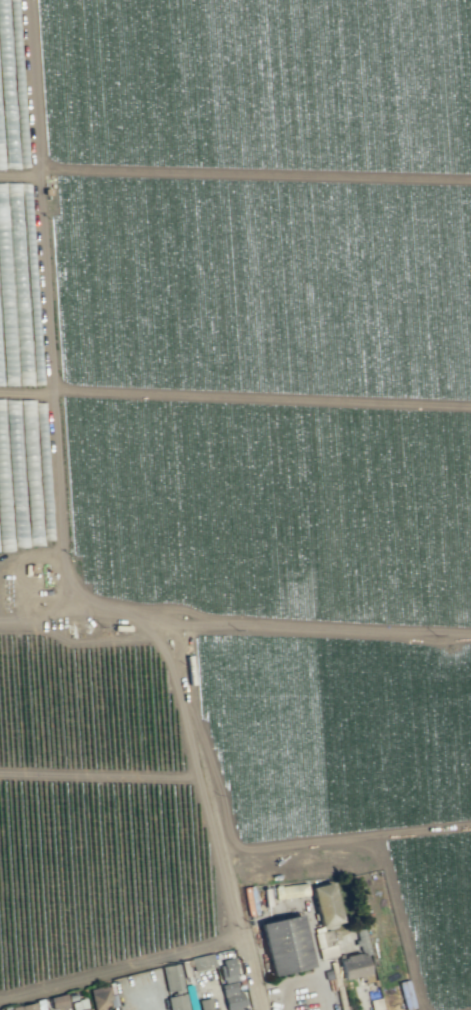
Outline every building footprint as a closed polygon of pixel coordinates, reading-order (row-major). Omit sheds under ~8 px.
[(307,894),(305,882),(273,888),(276,899),(307,894)] [(321,929),(342,924),(331,882),(309,887),(321,929)] [(260,922),(270,976),(312,967),(301,914),(260,922)] [(314,934),(320,959),(337,955),(330,930),(314,934)] [(363,982),(370,980),(364,952),(338,958),(343,980),(361,976),(363,982)] [(214,966),(211,953),(190,958),(193,971),(214,966)] [(226,1009),(240,1009),(239,1004),(244,1003),(241,992),(239,992),(231,958),(218,961),(224,985),(221,985),(226,1009)] [(183,987),(177,963),(161,967),(166,991),(183,987)] [(88,988),(92,1009),(111,1007),(107,986),(88,988)] [(65,993),(48,997),(52,1009),(54,1009),(68,1007),(65,993)] [(184,993),(166,997),(169,1009),(188,1009),(184,993)] [(219,1006),(212,1007),(210,997),(199,1000),(201,1009),(219,1009),(219,1006)] [(370,1009),(382,1009),(380,997),(368,1000),(370,1009)] [(69,1002),(71,1009),(88,1009),(86,998),(69,1002)] [(35,1002),(10,1007),(11,1009),(36,1009),(35,1002)]
